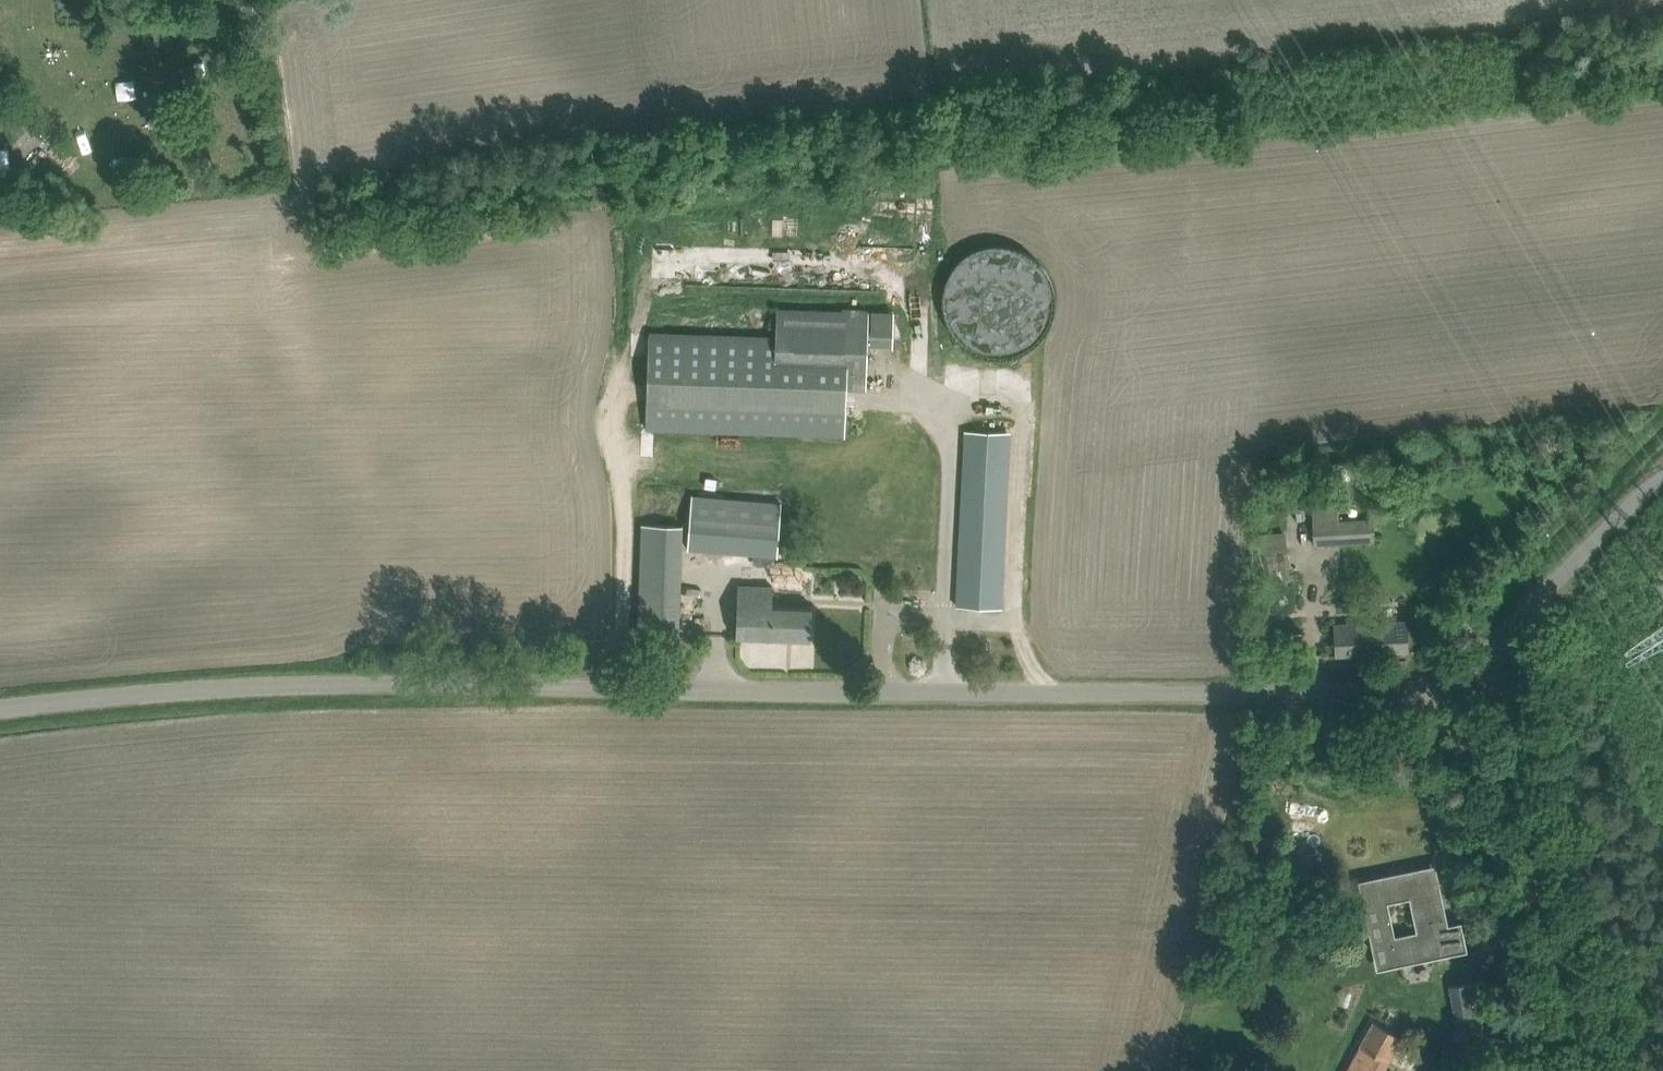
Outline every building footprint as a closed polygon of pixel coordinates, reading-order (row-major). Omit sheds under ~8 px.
[(650,331),(647,404),(845,412),(846,390),(866,391),(870,310),(777,306),(776,336),(650,331)] [(1010,432),(967,430),(958,606),(1002,608),(1010,432)] [(1290,469),(1291,483),(1306,483),(1306,469),(1290,469)] [(750,498),(750,492),(653,484),(651,523),(643,523),(639,633),(679,635),(682,545),(746,550),(780,553),(785,501),(750,498)] [(1363,519),(1338,520),(1340,544),(1364,542),(1363,519)] [(739,584),(737,637),(738,637),(811,640),(813,605),(773,603),(774,586),(739,584)] [(1407,620),(1334,624),(1336,655),(1409,651),(1407,620)] [(1419,940),(1384,949),(1390,974),(1443,961),(1436,935),(1433,936),(1431,930),(1445,926),(1437,894),(1431,895),(1426,875),(1358,892),(1364,915),(1410,904),(1419,940)] [(1493,1035),(1484,980),(1450,986),(1460,1041),(1477,1038),(1493,1035)] [(1357,1070),(1383,1070),(1403,1036),(1374,1021),(1360,1045),(1369,1050),(1357,1070)]
